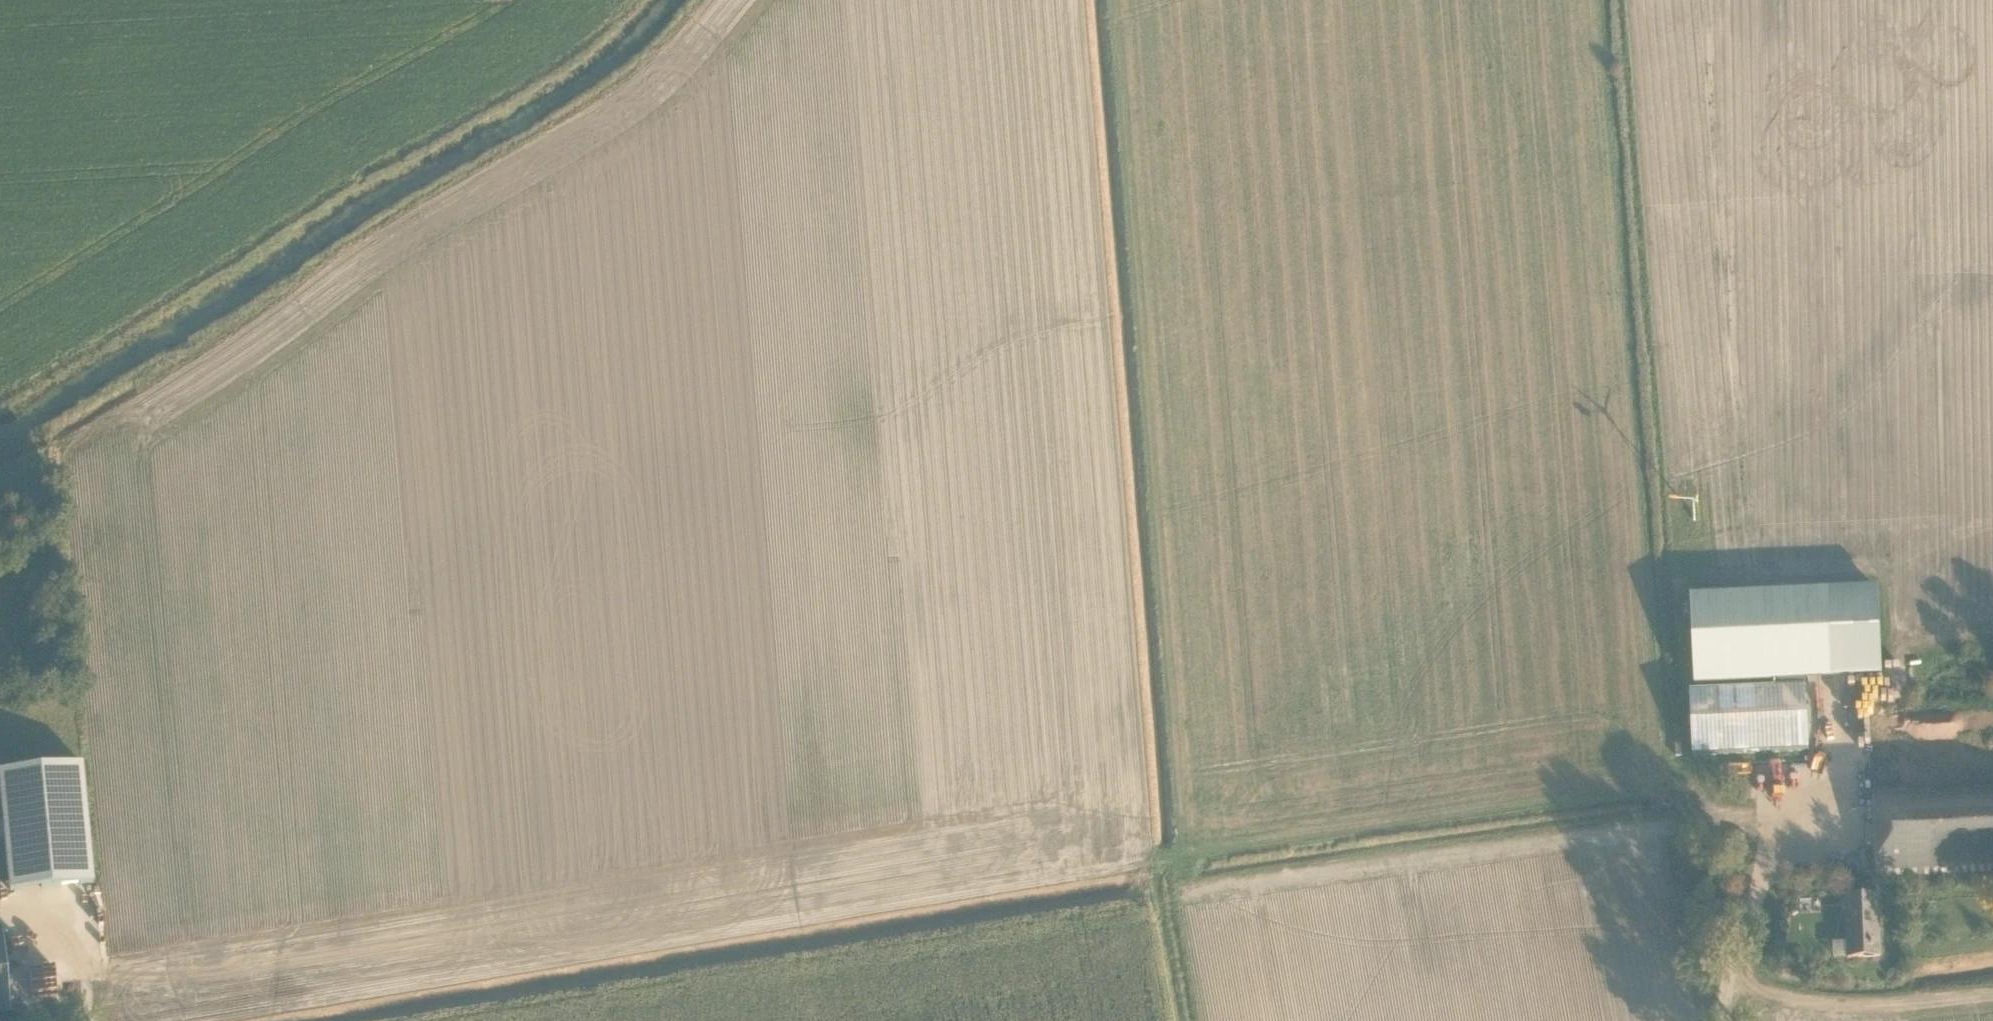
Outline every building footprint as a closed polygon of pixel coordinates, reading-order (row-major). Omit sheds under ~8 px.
[(1694,680),(1774,676),(1775,687),(1689,691),(1692,755),(1808,750),(1804,675),(1881,672),(1878,591),(1690,599),(1694,680)] [(1916,734),(1923,893),(1992,890),(1992,730),(1916,734)] [(93,882),(82,764),(0,771),(0,799),(8,890),(93,882)] [(1885,825),(1887,869),(1906,868),(1905,860),(1903,860),(1901,824),(1885,825)] [(1846,957),(1881,956),(1878,893),(1843,895),(1846,957)] [(9,1012),(2,933),(0,933),(0,1012),(9,1012)]
